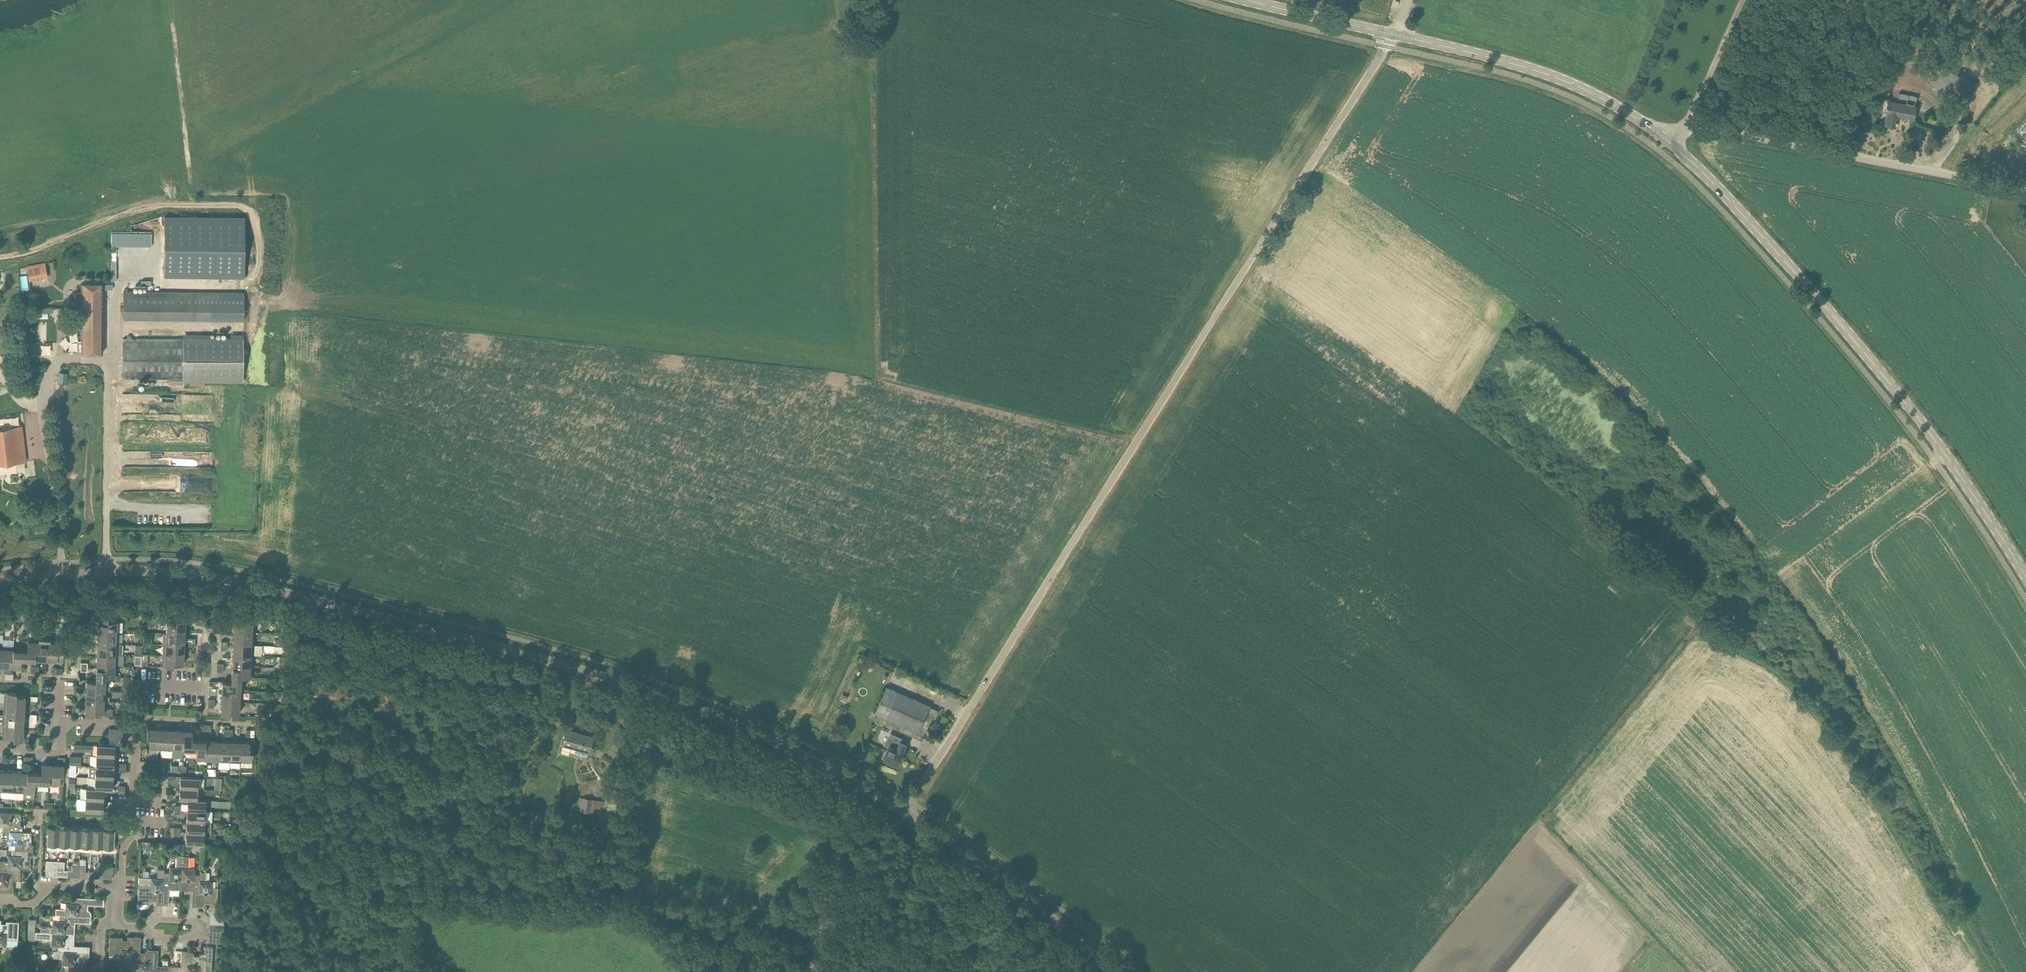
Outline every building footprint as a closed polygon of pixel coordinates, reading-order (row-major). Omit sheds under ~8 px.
[(1917,95),(1899,92),(1898,103),(1888,101),(1885,113),(1888,113),(1886,124),(1896,126),(1896,123),(1897,123),(1899,115),(1914,118),(1916,106),(1915,106),(1917,95)] [(245,217),(165,216),(165,276),(244,277),(245,217)] [(112,231),(112,245),(152,245),(152,231),(112,231)] [(48,277),(45,263),(27,266),(29,281),(48,277)] [(82,352),(102,352),(103,317),(103,283),(82,283),(82,292),(77,292),(77,311),(82,311),(82,352)] [(244,320),(244,291),(123,290),(124,319),(244,320)] [(48,316),(48,308),(38,308),(37,316),(48,316)] [(123,378),(183,378),(183,382),(244,382),(244,339),(123,338),(123,378)] [(38,348),(39,348),(39,343),(23,342),(23,348),(26,348),(26,354),(38,354),(38,348)] [(26,461),(22,425),(0,428),(0,464),(26,461)] [(117,632),(117,621),(108,620),(109,617),(99,617),(98,634),(108,634),(108,632),(117,632)] [(167,629),(185,630),(186,619),(176,619),(176,622),(167,621),(167,629)] [(234,623),(234,635),(254,636),(255,621),(243,621),(243,624),(234,623)] [(185,630),(167,629),(167,632),(164,632),(164,641),(185,642),(185,630)] [(98,634),(98,645),(107,645),(107,642),(118,643),(118,636),(119,632),(117,632),(108,632),(108,634),(98,634)] [(144,633),(144,643),(152,643),(152,633),(144,633)] [(254,636),(234,635),(233,647),(254,648),(254,636)] [(284,646),(285,636),(278,635),(277,645),(284,646)] [(24,659),(36,659),(36,650),(39,650),(39,638),(28,638),(28,649),(25,649),(24,659)] [(36,659),(46,660),(46,650),(50,650),(50,642),(51,639),(39,638),(39,650),(36,650),(36,659)] [(184,653),(185,642),(164,641),(163,652),(184,653)] [(46,650),(46,660),(64,661),(64,651),(61,651),(61,642),(50,642),(50,650),(46,650)] [(107,645),(98,645),(97,656),(107,656),(107,653),(118,654),(123,654),(123,643),(118,643),(107,642),(107,645)] [(10,667),(10,657),(13,657),(13,646),(2,645),(2,648),(2,657),(0,657),(0,666),(10,667)] [(24,659),(25,649),(25,646),(13,646),(13,657),(10,657),(10,667),(21,667),(21,659),(24,659)] [(233,647),(232,658),(253,659),(254,648),(233,647)] [(183,664),(184,653),(163,652),(163,666),(174,666),(175,663),(183,664)] [(97,656),(96,667),(106,667),(106,664),(117,665),(118,654),(107,653),(107,656),(97,656)] [(280,656),(279,667),(286,667),(287,657),(280,656)] [(870,660),(862,656),(859,661),(864,664),(865,663),(868,665),(870,660)] [(253,659),(232,658),(232,670),(253,671),(253,659)] [(106,667),(96,667),(96,678),(105,678),(105,676),(117,676),(117,665),(106,664),(106,667)] [(232,670),(231,682),(244,682),(244,679),(241,678),(241,676),(253,677),(253,671),(232,670)] [(87,680),(86,692),(96,692),(96,689),(107,689),(108,678),(105,678),(96,678),(96,681),(87,680)] [(222,692),(243,693),(244,682),(231,682),(223,681),(222,692)] [(887,687),(873,719),(923,740),(926,733),(927,733),(929,727),(928,727),(934,715),(936,716),(939,710),(930,706),(931,705),(887,687)] [(96,692),(86,692),(86,703),(95,703),(95,699),(107,700),(107,689),(96,689),(96,692)] [(5,691),(4,703),(15,703),(15,706),(25,707),(25,695),(16,695),(17,692),(5,691)] [(222,692),(221,704),(240,704),(240,701),(243,701),(243,693),(222,692)] [(849,695),(844,693),(840,698),(846,701),(849,695)] [(95,703),(86,703),(85,714),(113,715),(113,708),(106,708),(107,700),(95,699),(95,703)] [(24,717),(25,707),(15,706),(15,703),(4,703),(4,714),(15,714),(15,717),(24,717)] [(240,704),(221,704),(221,715),(230,715),(230,712),(239,713),(240,704)] [(3,725),(14,725),(14,728),(24,729),(24,717),(15,717),(15,714),(4,714),(0,714),(0,725),(3,725)] [(3,725),(3,736),(14,736),(14,740),(23,740),(24,729),(14,728),(14,725),(3,725)] [(158,749),(159,728),(148,728),(147,737),(150,737),(150,748),(158,749)] [(169,749),(170,729),(159,728),(158,749),(169,749)] [(181,729),(170,729),(169,749),(180,750),(181,729)] [(181,729),(180,750),(192,750),(192,739),(193,730),(181,729)] [(594,736),(567,729),(563,745),(589,752),(594,736)] [(889,744),(884,758),(899,764),(904,751),(907,743),(900,740),(901,738),(890,733),(885,742),(889,744)] [(204,739),(192,739),(192,750),(195,750),(195,748),(197,748),(196,760),(203,760),(204,739)] [(215,740),(204,739),(203,760),(214,761),(215,740)] [(215,740),(214,761),(226,761),(227,740),(215,740)] [(239,741),(227,740),(226,761),(238,762),(239,741)] [(239,741),(238,762),(241,762),(241,760),(252,760),(253,751),(250,750),(250,742),(239,741)] [(74,750),(87,751),(87,743),(75,743),(74,750)] [(96,755),(114,756),(115,745),(97,744),(96,755)] [(81,765),(81,755),(69,754),(69,775),(76,775),(76,764),(81,765)] [(114,767),(114,756),(96,755),(96,766),(114,767)] [(38,784),(49,785),(49,773),(52,773),(53,764),(42,763),(41,772),(39,772),(38,781),(38,784)] [(49,773),(49,785),(60,785),(61,774),(64,774),(64,764),(53,764),(52,773),(49,773)] [(114,767),(96,766),(90,766),(89,777),(95,777),(113,778),(114,767)] [(16,771),(5,770),(5,780),(2,779),(1,791),(12,792),(13,780),(16,780),(16,771)] [(12,792),(23,792),(24,781),(27,781),(27,772),(16,771),(16,780),(13,780),(12,792)] [(39,772),(27,772),(27,781),(24,781),(23,792),(23,797),(34,798),(35,781),(38,781),(39,772)] [(180,776),(180,787),(198,788),(199,777),(180,776)] [(113,789),(113,778),(95,777),(95,788),(104,789),(113,789)] [(221,788),(221,778),(214,778),(213,788),(221,788)] [(104,800),(104,789),(95,788),(86,787),(86,799),(104,800)] [(179,798),(188,799),(206,800),(206,799),(198,798),(198,788),(180,787),(179,798)] [(618,789),(607,788),(606,799),(617,800),(618,789)] [(581,811),(592,812),(594,798),(583,797),(579,797),(577,809),(581,809),(581,811)] [(104,800),(86,799),(85,810),(103,811),(104,800)] [(188,799),(187,810),(205,811),(206,800),(188,799)] [(187,821),(205,822),(205,811),(187,810),(187,821)] [(22,831),(23,825),(20,825),(21,813),(0,812),(0,824),(4,825),(4,830),(22,831)] [(604,814),(600,829),(606,830),(607,831),(611,816),(604,814)] [(187,821),(186,832),(204,833),(205,822),(187,821)] [(58,844),(59,826),(48,825),(47,844),(48,844),(48,849),(58,851),(58,844)] [(69,850),(69,845),(70,826),(59,826),(58,844),(58,851),(69,850)] [(69,845),(81,845),(81,827),(70,826),(69,845)] [(81,827),(81,845),(92,846),(93,828),(81,827)] [(92,846),(103,846),(104,828),(93,828),(92,846)] [(104,828),(103,846),(114,847),(115,829),(104,828)] [(600,829),(598,828),(593,843),(601,845),(606,830),(600,829)] [(32,832),(22,831),(4,830),(0,830),(0,837),(3,837),(3,843),(9,843),(15,844),(15,849),(33,850),(34,844),(31,844),(32,832)] [(204,833),(186,832),(186,843),(204,844),(204,833)] [(221,848),(215,854),(219,859),(226,853),(221,848)] [(33,850),(15,849),(15,855),(9,855),(8,861),(0,861),(0,866),(20,868),(30,868),(30,857),(33,857),(33,850)] [(170,873),(164,873),(163,904),(169,904),(169,889),(181,889),(182,855),(177,855),(177,867),(171,866),(170,873)] [(192,905),(198,906),(200,874),(194,874),(195,867),(188,867),(189,855),(182,855),(181,889),(193,890),(192,905)] [(56,876),(57,861),(46,860),(46,875),(56,876)] [(65,861),(57,861),(56,876),(67,876),(68,870),(64,870),(65,861)] [(73,870),(68,870),(67,876),(79,877),(80,865),(73,865),(73,870)] [(86,866),(80,865),(79,877),(90,877),(90,871),(86,871),(86,866)] [(94,875),(101,876),(102,866),(95,865),(95,872),(90,871),(90,877),(94,878),(94,875)] [(0,866),(0,891),(13,892),(14,885),(11,885),(11,884),(12,884),(13,880),(20,880),(20,868),(0,866)] [(102,866),(101,876),(101,878),(112,878),(113,866),(102,866)] [(163,904),(164,873),(164,869),(158,868),(157,878),(151,878),(151,884),(139,883),(138,902),(151,902),(151,900),(156,900),(156,904),(163,904)] [(200,874),(198,906),(203,906),(205,904),(205,902),(210,903),(210,905),(206,909),(210,913),(217,913),(218,887),(212,887),(213,881),(206,880),(207,870),(200,870),(200,874)] [(56,914),(59,915),(91,916),(91,912),(89,909),(88,909),(88,904),(104,905),(104,898),(72,897),(72,903),(66,902),(65,908),(56,908),(56,914)] [(91,916),(59,915),(59,920),(53,920),(53,926),(41,925),(40,931),(75,933),(75,922),(91,922),(91,916)] [(6,945),(6,939),(18,940),(19,921),(6,921),(6,923),(1,923),(1,919),(0,919),(0,945),(6,945)] [(75,933),(40,931),(36,931),(36,938),(40,938),(52,939),(51,944),(58,945),(58,950),(89,952),(89,946),(74,945),(75,933)] [(134,936),(128,936),(128,939),(123,939),(123,937),(110,936),(109,955),(121,955),(121,961),(127,961),(126,971),(132,971),(133,967),(134,936)] [(134,936),(133,967),(138,968),(138,971),(151,971),(152,949),(148,949),(146,951),(145,952),(140,952),(141,936),(134,936)] [(187,971),(199,971),(212,971),(213,946),(207,945),(205,947),(205,953),(200,953),(199,956),(196,956),(197,955),(194,955),(194,954),(192,951),(188,951),(187,971)] [(169,966),(158,965),(158,949),(152,949),(151,971),(169,971),(169,966)] [(58,950),(54,950),(54,957),(63,957),(63,963),(69,964),(68,971),(87,971),(87,964),(85,964),(85,959),(89,959),(89,952),(58,950)] [(188,951),(182,951),(181,966),(169,966),(169,971),(187,971),(188,951)]
